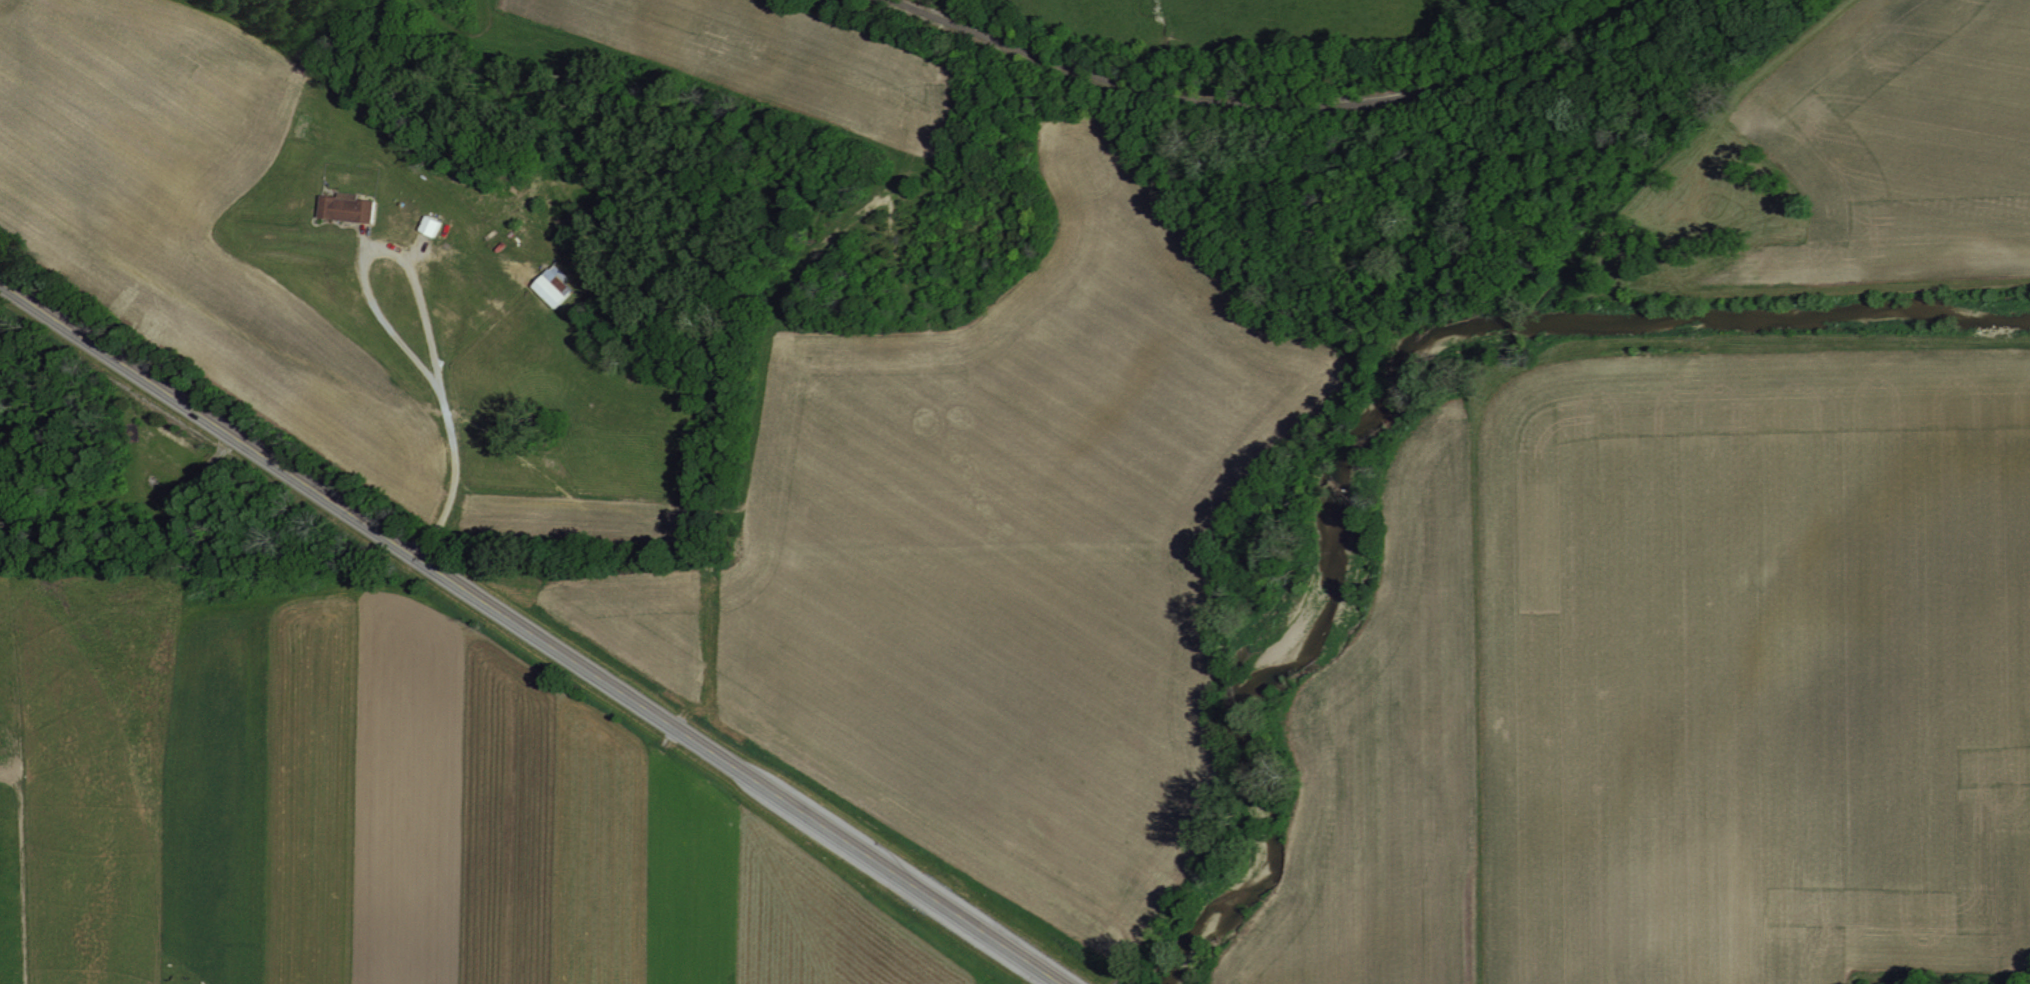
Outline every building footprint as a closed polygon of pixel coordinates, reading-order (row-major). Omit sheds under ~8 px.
[(381,200),(363,199),(363,193),(342,192),(342,196),(325,195),(323,219),(380,222),(381,200)] [(424,232),(442,238),(447,221),(430,215),(424,232)] [(570,283),(575,278),(558,263),(536,287),(561,311),(579,291),(570,283)]
